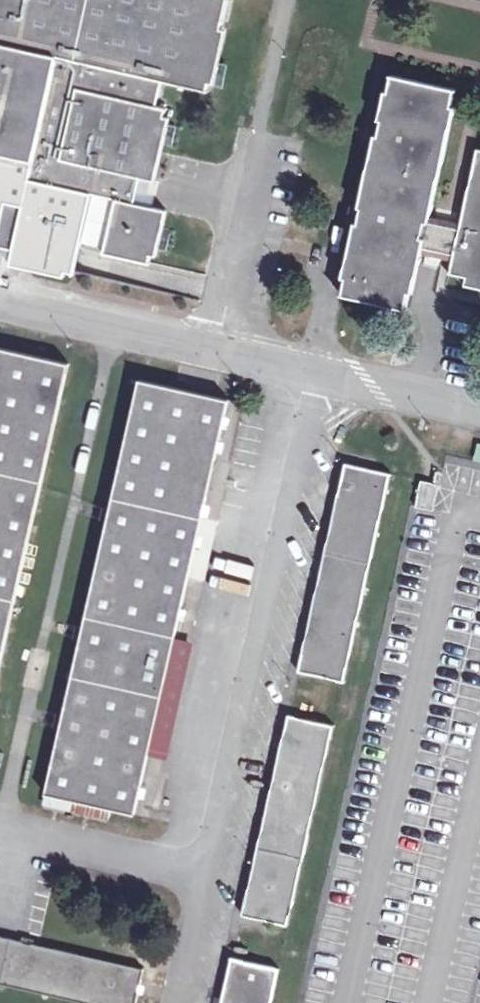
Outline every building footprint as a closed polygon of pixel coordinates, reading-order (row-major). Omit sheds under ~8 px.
[(225,0),(0,0),(0,252),(72,268),(78,243),(148,259),(160,205),(133,198),(139,173),(148,175),(164,104),(155,102),(159,77),(205,88),(225,0)] [(464,228),(422,218),(452,86),(390,71),(339,292),(401,306),(416,244),(449,252),(445,270),(479,278),(479,158),(464,228)] [(0,341),(0,646),(65,355),(0,341)] [(227,394),(138,374),(45,791),(133,811),(227,394)] [(476,439),(472,456),(479,458),(479,440),(476,439)] [(387,469),(343,459),(296,667),(340,677),(387,469)] [(424,481),(421,507),(438,509),(441,483),(424,481)] [(329,720),(287,711),(242,912),(284,921),(329,720)] [(49,804),(77,813),(81,802),(52,793),(49,804)] [(0,932),(0,979),(109,1002),(134,1002),(143,964),(0,932)] [(231,953),(220,1002),(265,1002),(275,962),(231,953)]
